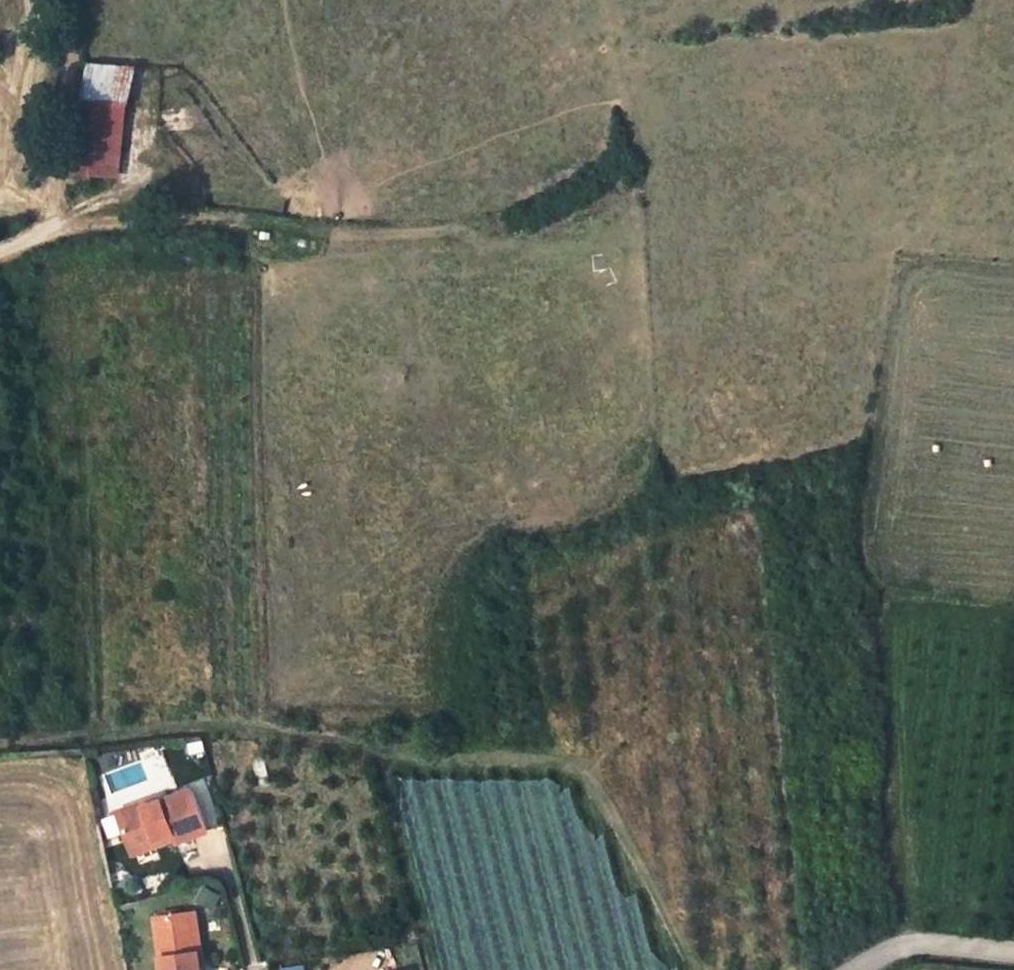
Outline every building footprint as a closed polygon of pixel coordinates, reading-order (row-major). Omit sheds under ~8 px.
[(95,101),(85,173),(129,178),(140,108),(95,101)] [(155,834),(189,823),(175,779),(125,796),(124,793),(99,800),(112,845),(138,835),(136,827),(151,822),(155,834)] [(181,899),(166,900),(170,942),(176,942),(187,941),(181,899)] [(176,942),(170,942),(166,900),(135,903),(140,969),(179,969),(176,942)]
